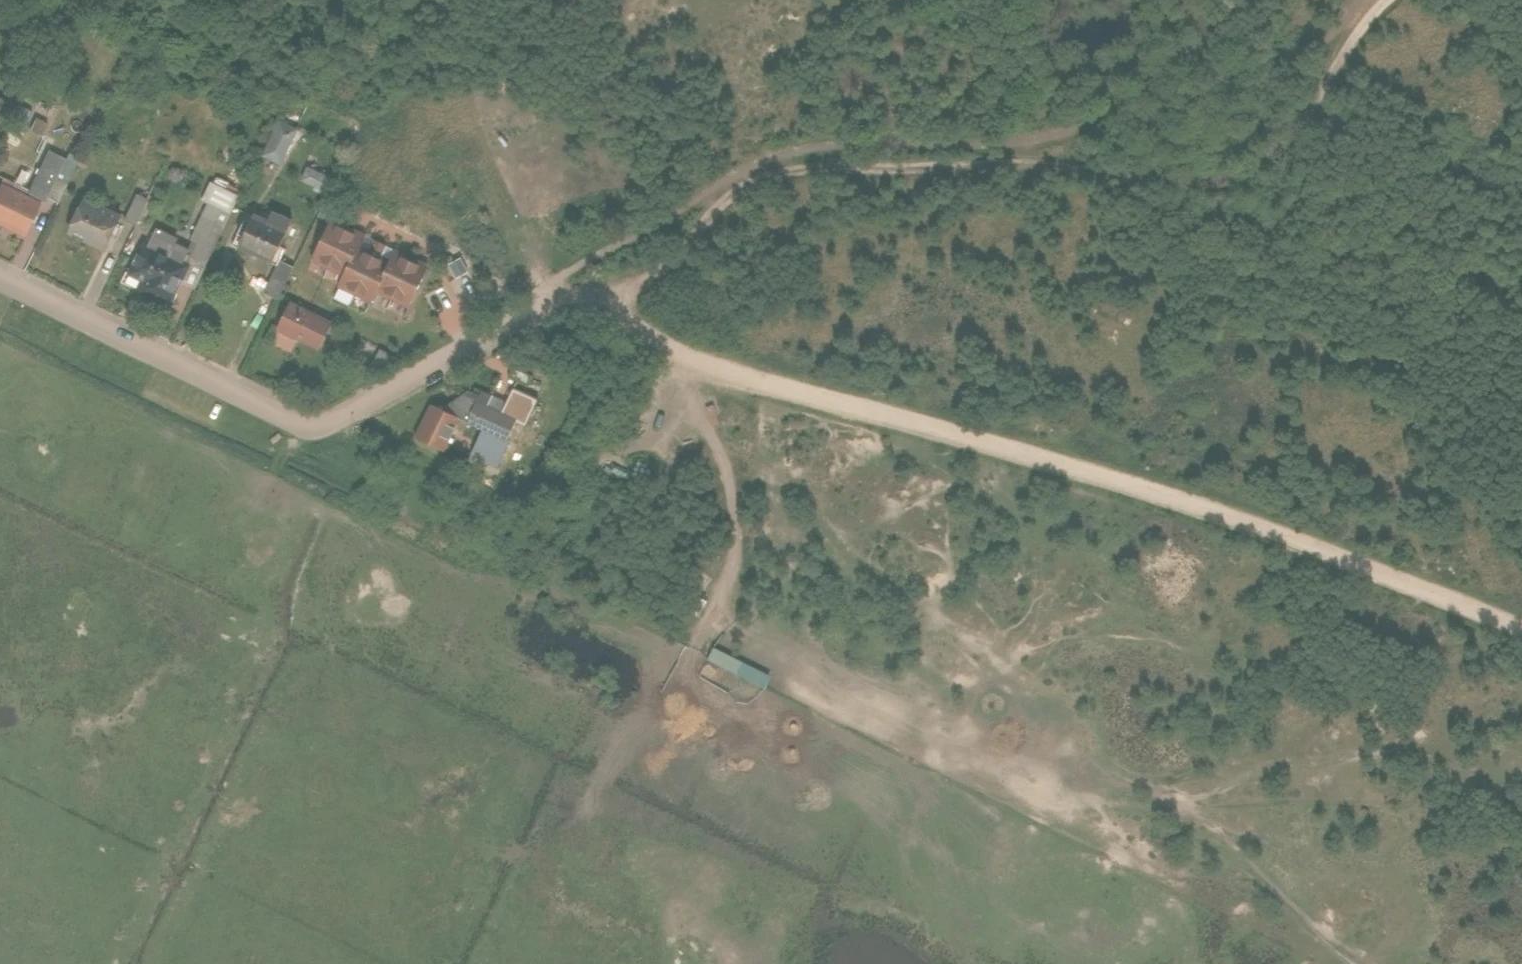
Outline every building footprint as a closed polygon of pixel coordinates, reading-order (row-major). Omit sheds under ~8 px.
[(261,155),(282,164),(298,126),(277,117),(261,155)] [(20,143),(23,125),(11,123),(8,141),(20,143)] [(26,191),(58,204),(76,158),(44,145),(26,191)] [(309,164),(301,179),(326,192),(334,178),(309,164)] [(24,242),(43,205),(0,184),(0,231),(24,242)] [(135,191),(124,219),(137,224),(148,195),(135,191)] [(63,239),(96,256),(117,213),(84,197),(63,239)] [(236,249),(273,266),(292,225),(256,208),(236,249)] [(397,248),(390,261),(356,244),(363,232),(331,216),(307,261),(335,275),(330,285),(371,304),(378,290),(409,305),(430,264),(397,248)] [(122,280),(169,303),(194,252),(147,229),(122,280)] [(281,297),(296,264),(281,257),(266,291),(281,297)] [(277,329),(321,351),(337,319),(292,297),(277,329)] [(474,385),(459,415),(507,440),(517,419),(532,427),(545,402),(515,386),(507,402),(474,385)] [(443,447),(459,415),(431,401),(415,432),(443,447)] [(764,686),(770,674),(713,645),(707,657),(764,686)]
